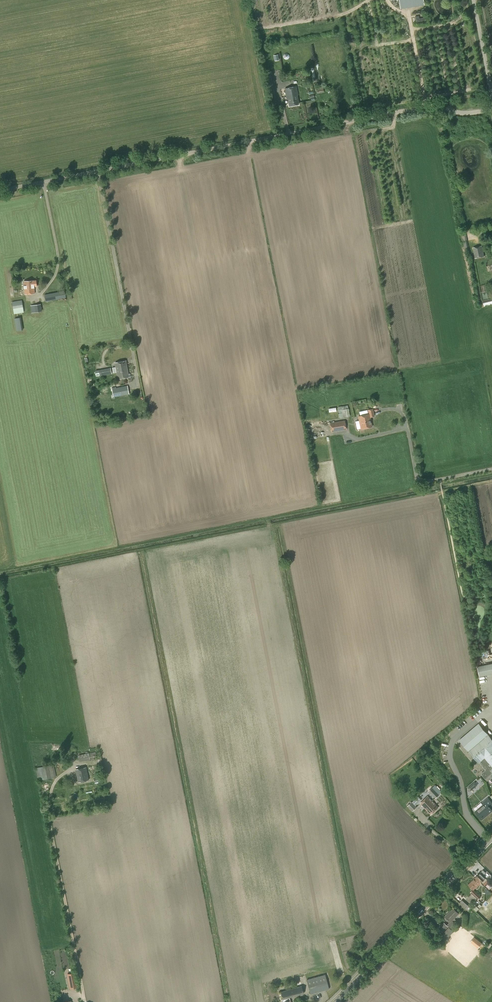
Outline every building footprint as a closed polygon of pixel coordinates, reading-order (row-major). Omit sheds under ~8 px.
[(270,101),(276,100),(271,75),(265,76),(270,101)] [(299,105),(297,95),(298,95),(296,87),(285,89),(287,100),(288,99),(289,106),(299,105)] [(475,258),(484,256),(482,246),(473,247),(475,258)] [(37,286),(36,280),(33,281),(24,281),(25,294),(35,294),(34,286),(37,286)] [(46,302),(50,301),(50,300),(69,297),(67,290),(44,294),(46,302)] [(14,314),(24,312),(22,300),(12,302),(14,314)] [(31,313),(42,311),(41,304),(30,305),(31,313)] [(14,317),(17,330),(23,329),(21,316),(14,317)] [(121,369),(127,368),(126,361),(115,363),(117,373),(121,372),(121,369)] [(96,377),(112,374),(111,368),(95,371),(96,377)] [(121,372),(117,373),(118,377),(118,379),(131,377),(130,374),(128,374),(127,368),(121,369),(121,372)] [(129,394),(128,386),(112,388),(112,389),(111,389),(111,391),(113,391),(113,395),(112,395),(113,398),(115,398),(115,397),(129,394)] [(350,416),(348,408),(338,410),(340,418),(350,416)] [(361,429),(371,426),(369,417),(374,416),(373,409),(368,410),(369,414),(358,416),(361,429)] [(331,432),(346,429),(345,420),(330,423),(331,432)] [(491,674),(491,663),(477,666),(480,676),(491,674)] [(488,734),(479,723),(459,740),(478,763),(479,762),(485,769),(486,769),(486,771),(485,771),(482,774),(483,775),(482,776),(487,781),(491,777),(491,775),(491,774),(491,739),(488,734)] [(94,765),(91,766),(93,775),(100,773),(99,764),(103,764),(101,755),(97,756),(96,752),(78,755),(79,762),(90,760),(90,761),(93,760),(94,765)] [(38,780),(56,777),(54,764),(36,768),(38,780)] [(89,780),(87,773),(86,767),(76,769),(78,782),(89,780)] [(435,798),(439,795),(432,787),(428,791),(431,794),(435,798)] [(431,814),(438,807),(428,796),(420,803),(431,814)] [(491,811),(491,809),(490,806),(491,805),(491,802),(488,798),(484,801),(485,803),(475,811),(482,819),(491,811)] [(412,811),(417,807),(412,801),(407,806),(412,811)] [(476,877),(481,882),(489,889),(491,887),(491,886),(489,883),(490,882),(487,880),(485,878),(480,873),(476,877)] [(477,887),(481,882),(476,877),(468,885),(473,889),(470,892),(478,900),(481,897),(473,889),(476,886),(477,887)] [(468,911),(471,908),(462,900),(459,903),(468,911)] [(459,913),(454,908),(449,913),(449,912),(445,917),(451,922),(448,925),(452,928),(456,924),(452,920),(459,913)] [(443,932),(449,927),(444,922),(438,928),(443,932)] [(478,948),(482,943),(474,937),(470,942),(478,948)] [(67,973),(70,989),(78,987),(75,972),(67,973)] [(311,994),(318,992),(314,977),(306,980),(308,984),(310,992),(311,994)] [(289,997),(303,993),(301,986),(281,992),(283,999),(282,999),(282,1001),(291,1001),(290,1000),(289,997)]
